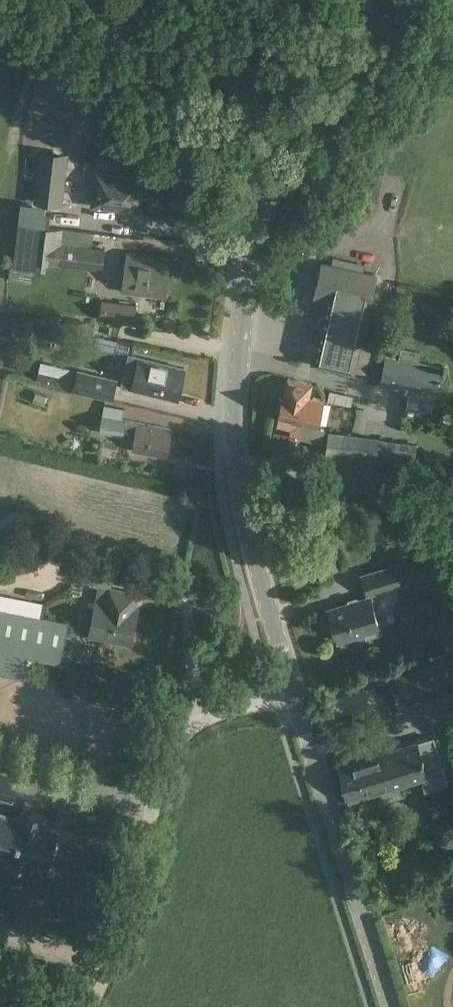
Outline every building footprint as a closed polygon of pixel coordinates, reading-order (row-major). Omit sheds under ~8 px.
[(29,146),(74,145),(74,123),(28,124),(29,146)] [(41,149),(34,202),(63,206),(69,153),(41,149)] [(155,149),(149,153),(156,163),(162,159),(155,149)] [(138,210),(142,178),(98,173),(94,205),(138,210)] [(44,227),(17,224),(13,264),(39,268),(40,261),(90,267),(93,243),(91,242),(93,231),(65,228),(44,227)] [(123,291),(165,297),(170,258),(129,253),(123,291)] [(313,363),(354,372),(376,274),(323,262),(316,295),(328,298),(313,363)] [(11,265),(9,280),(30,282),(31,267),(11,265)] [(109,321),(122,323),(126,323),(127,322),(135,323),(138,305),(102,300),(100,318),(109,319),(109,321)] [(79,319),(76,332),(86,334),(89,322),(79,319)] [(441,367),(419,362),(422,351),(401,347),(399,357),(399,358),(387,356),(381,384),(400,388),(399,392),(408,394),(407,405),(431,411),(434,394),(436,394),(441,367)] [(185,368),(131,355),(123,385),(178,398),(185,368)] [(66,369),(54,366),(50,380),(63,383),(66,369)] [(73,388),(113,399),(118,378),(79,368),(73,388)] [(66,369),(63,383),(70,385),(74,371),(66,369)] [(278,409),(279,409),(277,417),(303,423),(300,438),(322,443),(326,429),(319,427),(324,402),(309,398),(312,383),(289,378),(284,400),(280,399),(278,409)] [(350,402),(351,388),(325,387),(325,401),(350,402)] [(172,429),(139,423),(139,422),(126,419),(119,418),(120,409),(105,406),(100,432),(135,439),(133,450),(167,456),(172,429)] [(376,465),(380,439),(380,438),(329,432),(326,459),(376,465)] [(380,439),(376,465),(414,470),(417,444),(380,439)] [(399,563),(361,574),(367,595),(406,583),(399,563)] [(444,581),(449,594),(452,592),(452,578),(444,581)] [(90,636),(131,645),(138,609),(134,609),(137,594),(110,588),(107,602),(97,600),(90,636)] [(36,612),(39,598),(0,590),(0,605),(36,612)] [(329,609),(338,640),(380,627),(371,597),(329,609)] [(26,656),(60,662),(67,622),(0,609),(0,651),(26,656)] [(22,677),(26,656),(0,651),(0,673),(22,677)] [(396,676),(405,706),(452,692),(452,659),(396,676)] [(435,737),(417,743),(340,766),(350,800),(422,779),(425,790),(449,783),(446,772),(446,771),(435,737)] [(12,800),(19,775),(0,770),(0,796),(12,800)] [(12,855),(10,862),(31,868),(33,861),(47,865),(49,857),(54,855),(56,851),(58,846),(57,842),(55,838),(57,830),(43,826),(45,816),(23,810),(20,820),(0,814),(0,852),(12,855)] [(26,1004),(0,993),(0,1006),(25,1006),(26,1004)]
